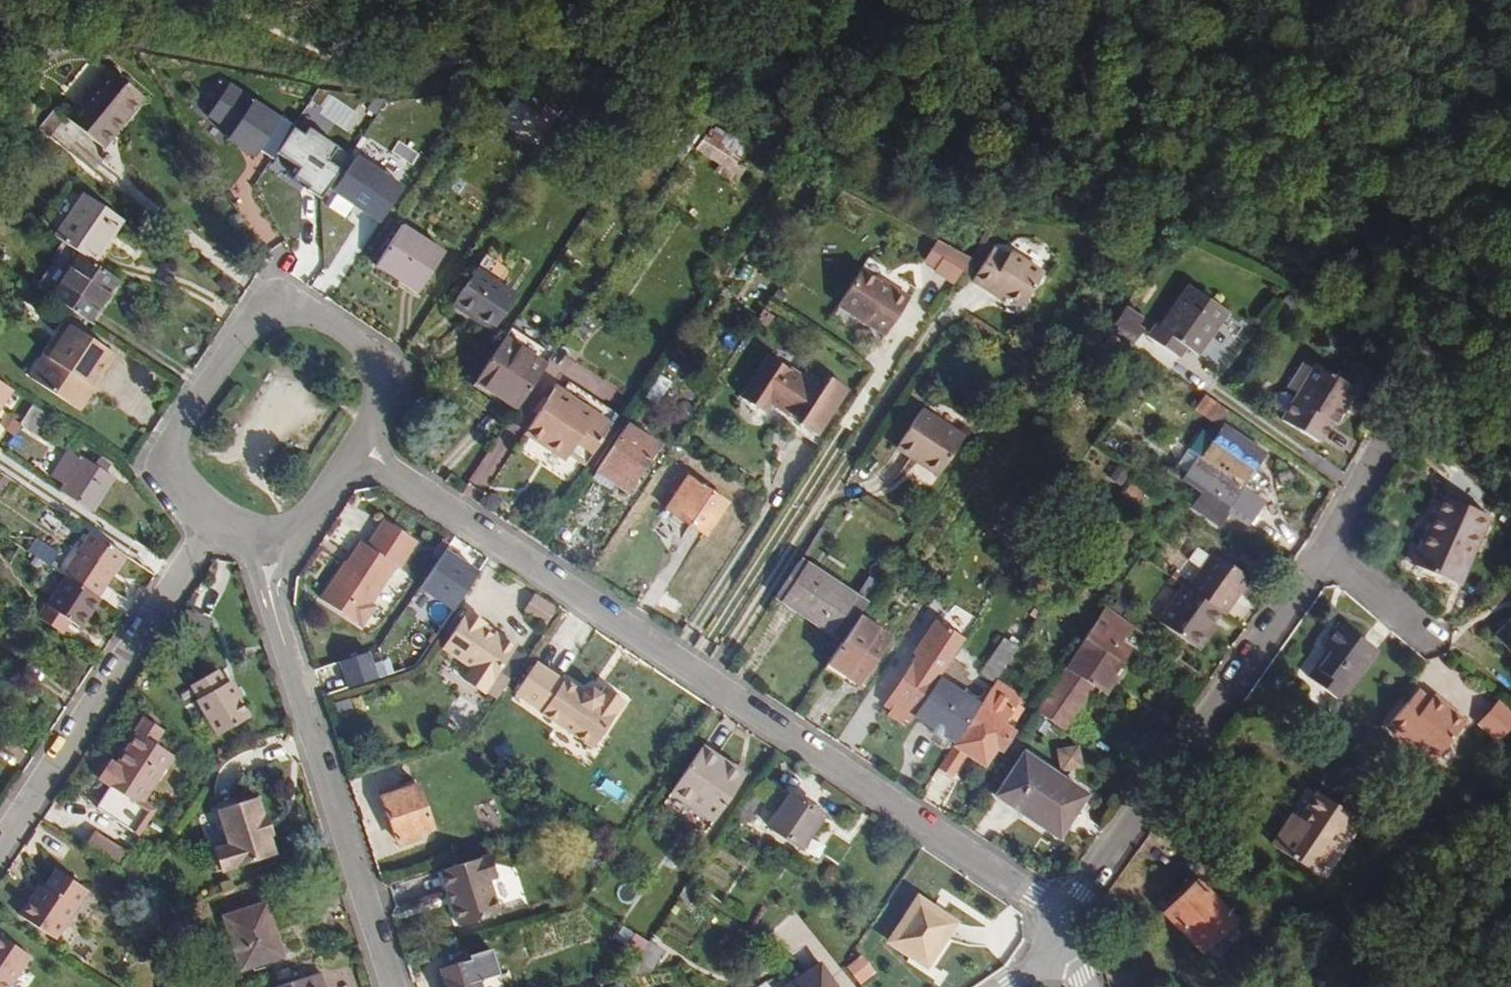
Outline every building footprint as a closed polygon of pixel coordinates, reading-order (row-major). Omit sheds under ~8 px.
[(97,143),(120,115),(125,120),(144,97),(108,68),(66,118),(97,143)] [(262,159),(282,118),(216,85),(196,126),(262,159)] [(524,93),(517,92),(512,99),(537,116),(544,106),(524,93)] [(326,95),(314,114),(347,134),(359,115),(326,95)] [(537,116),(512,99),(497,121),(535,146),(556,115),(544,106),(537,116)] [(125,120),(120,115),(97,143),(102,148),(125,120)] [(723,135),(712,128),(698,151),(723,167),(719,173),(737,185),(747,170),(736,163),(749,142),(725,130),(723,135)] [(284,191),(279,205),(310,214),(323,171),(278,157),(269,187),(284,191)] [(55,237),(79,254),(93,264),(122,221),(84,195),(55,237)] [(358,217),(350,237),(363,242),(371,223),(358,217)] [(445,253),(402,226),(377,266),(419,293),(445,253)] [(924,275),(952,289),(968,257),(931,238),(919,262),(929,267),(924,275)] [(990,286),(1003,295),(1023,307),(1044,274),(1009,252),(1005,258),(992,249),(972,281),(987,291),(990,286)] [(93,264),(79,254),(51,297),(89,323),(118,280),(93,264)] [(517,297),(500,286),(510,271),(487,255),(477,270),(476,269),(452,304),(493,332),(517,297)] [(838,307),(886,337),(909,300),(862,270),(838,307)] [(1003,295),(990,286),(987,291),(1000,299),(1003,295)] [(1227,314),(1189,287),(1160,327),(1157,325),(1149,336),(1180,359),(1187,348),(1198,355),(1227,314)] [(1125,306),(1111,327),(1133,342),(1143,328),(1138,325),(1143,318),(1125,306)] [(66,323),(30,378),(79,411),(116,355),(66,323)] [(475,381),(517,409),(546,365),(504,338),(475,381)] [(822,391),(770,357),(743,399),(764,413),(771,402),(802,423),(800,426),(817,438),(848,391),(830,379),(822,391)] [(1317,367),(1296,401),(1284,421),(1318,441),(1331,421),(1335,424),(1355,389),(1317,367)] [(674,383),(660,374),(644,398),(657,407),(674,383)] [(611,425),(555,388),(525,433),(565,460),(572,451),(587,461),(611,425)] [(1226,411),(1206,396),(1197,409),(1217,424),(1226,411)] [(34,404),(21,425),(32,433),(46,412),(34,404)] [(896,448),(938,476),(964,438),(921,410),(896,448)] [(626,425),(595,472),(616,486),(619,481),(630,488),(658,446),(626,425)] [(1224,427),(1201,460),(1198,458),(1187,475),(1183,480),(1202,494),(1192,509),(1212,522),(1212,524),(1218,528),(1245,488),(1243,487),(1253,472),(1223,451),(1234,434),(1224,427)] [(1265,455),(1234,434),(1223,451),(1253,472),(1265,455)] [(114,479),(69,449),(51,476),(63,484),(60,490),(92,512),(114,479)] [(1198,458),(1188,451),(1176,468),(1187,475),(1198,458)] [(727,504),(688,478),(668,509),(706,535),(727,504)] [(1475,538),(1480,540),(1490,517),(1442,495),(1432,518),(1436,520),(1415,568),(1454,585),(1475,538)] [(1436,520),(1432,518),(1410,566),(1415,568),(1436,520)] [(418,543),(387,522),(371,547),(365,544),(353,560),(355,561),(351,566),(347,564),(322,601),(363,627),(376,609),(372,606),(398,566),(402,568),(418,543)] [(64,575),(67,576),(98,597),(125,555),(92,533),(64,575)] [(1480,540),(1475,538),(1454,585),(1459,587),(1480,540)] [(29,551),(51,566),(58,554),(36,539),(29,551)] [(1184,586),(1159,622),(1196,649),(1206,635),(1204,634),(1210,625),(1219,612),(1223,614),(1234,599),(1233,599),(1238,592),(1240,593),(1249,579),(1213,553),(1187,589),(1184,586)] [(775,596),(842,641),(858,617),(866,606),(798,561),(775,596)] [(100,598),(98,597),(67,576),(47,606),(80,628),(100,598)] [(521,612),(545,623),(553,607),(529,595),(521,612)] [(47,606),(39,618),(64,634),(71,622),(47,606)] [(1092,628),(1117,646),(1132,625),(1106,607),(1092,628)] [(485,623),(466,611),(442,648),(471,668),(463,679),(484,693),(497,678),(516,646),(494,631),(492,635),(482,628),(484,625),(485,623)] [(858,617),(842,641),(823,670),(855,692),(890,639),(858,617)] [(1493,637),(1510,656),(1510,620),(1493,637)] [(913,715),(938,678),(962,641),(935,623),(914,655),(918,658),(886,706),(891,709),(906,719),(909,721),(913,715)] [(1327,651),(1306,677),(1338,702),(1376,652),(1339,624),(1321,647),(1327,651)] [(494,631),(484,625),(482,628),(492,635),(494,631)] [(1216,630),(1210,625),(1204,634),(1206,635),(1196,649),(1200,652),(1216,630)] [(1090,684),(1117,646),(1092,628),(1066,667),(1090,684)] [(981,675),(994,683),(1018,648),(1005,639),(981,675)] [(1117,646),(1090,684),(1102,692),(1129,654),(1117,646)] [(369,653),(339,662),(347,689),(377,680),(369,653)] [(564,683),(536,664),(515,695),(542,714),(542,716),(594,749),(625,701),(606,688),(601,695),(598,692),(595,696),(590,697),(583,692),(565,681),(564,683)] [(1066,667),(1053,685),(1082,706),(1094,687),(1090,684),(1066,667)] [(200,700),(198,701),(218,736),(250,717),(230,682),(225,686),(216,671),(191,686),(200,700)] [(938,678),(913,715),(955,743),(979,706),(938,678)] [(955,743),(937,769),(951,778),(968,753),(972,756),(971,758),(984,767),(996,748),(1001,751),(1013,732),(1003,724),(1020,699),(994,683),(979,706),(955,743)] [(1082,706),(1054,686),(1053,685),(1036,712),(1065,732),(1082,706)] [(592,688),(583,692),(590,697),(595,696),(598,692),(592,688)] [(1409,738),(1435,759),(1467,719),(1441,698),(1437,703),(1431,698),(1420,688),(1389,725),(1407,740),(1409,738)] [(1441,698),(1435,693),(1431,698),(1437,703),(1441,698)] [(1494,700),(1478,719),(1500,739),(1510,726),(1510,715),(1494,700)] [(906,719),(891,709),(888,714),(902,724),(906,719)] [(164,733),(144,720),(135,734),(137,735),(116,767),(109,763),(99,779),(111,787),(96,809),(138,837),(153,814),(141,806),(173,758),(155,746),(164,733)] [(1076,745),(1053,750),(1058,772),(1080,767),(1076,745)] [(714,822),(745,776),(702,747),(671,793),(714,822)] [(1086,796),(1024,754),(996,797),(1058,838),(1086,796)] [(396,842),(433,830),(418,785),(381,797),(396,842)] [(762,803),(748,793),(732,816),(745,824),(747,821),(749,822),(762,803)] [(823,816),(790,793),(767,825),(801,848),(823,816)] [(1316,875),(1353,817),(1318,794),(1299,822),(1291,834),(1284,830),(1273,847),(1316,875)] [(264,815),(257,795),(218,807),(229,843),(216,848),(223,869),(276,851),(271,833),(273,832),(267,813),(264,815)] [(1299,822),(1292,817),(1284,830),(1291,834),(1299,822)] [(72,818),(62,835),(90,853),(101,837),(72,818)] [(491,857),(441,872),(448,893),(452,892),(456,904),(452,905),(459,928),(496,916),(485,882),(497,878),(491,857)] [(44,889),(36,901),(31,898),(20,916),(55,939),(87,890),(57,870),(44,889)] [(1234,921),(1192,878),(1160,909),(1202,952),(1202,951),(1215,964),(1245,934),(1233,922),(1234,921)] [(44,889),(40,886),(31,898),(36,901),(44,889)] [(693,900),(685,888),(680,895),(688,908),(693,900)] [(452,892),(448,893),(452,905),(456,904),(452,892)] [(954,923),(918,899),(889,943),(925,967),(954,923)] [(283,956),(266,904),(225,917),(242,969),(283,956)] [(648,941),(637,934),(627,948),(638,955),(648,941)] [(30,956),(0,936),(0,986),(10,986),(30,956)] [(663,951),(649,942),(626,975),(626,977),(650,972),(663,951)] [(843,968),(860,986),(875,973),(858,954),(843,968)] [(441,970),(446,986),(496,986),(486,956),(441,970)] [(787,986),(836,986),(820,964),(787,986)] [(179,974),(168,977),(167,986),(184,986),(179,974)] [(321,974),(279,986),(325,986),(321,974)]
